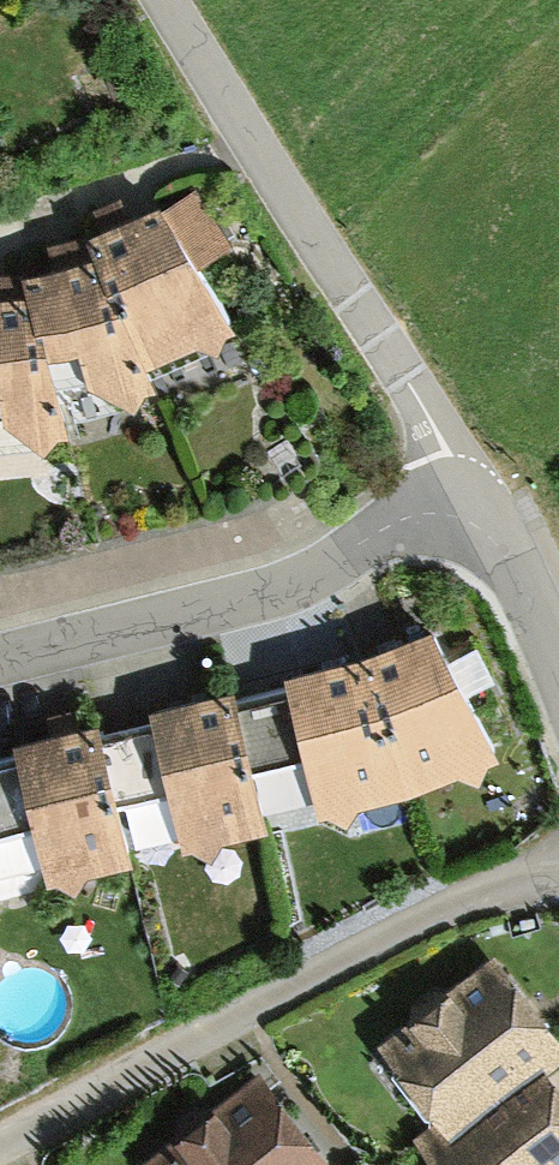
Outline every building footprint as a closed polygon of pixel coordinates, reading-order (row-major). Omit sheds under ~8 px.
[(235,334),(200,272),(231,252),(198,192),(163,216),(161,211),(89,243),(49,253),(53,274),(27,280),(0,283),(0,455),(32,451),(45,458),(54,445),(67,442),(65,429),(125,413),(134,416),(144,400),(154,395),(148,382),(208,356),(214,356),(220,342),(235,334)] [(359,665),(284,685),(287,695),(238,707),(252,776),(304,764),(317,820),(330,819),(348,829),(361,813),(407,800),(462,779),(481,789),(490,768),(498,764),(434,638),(359,665)] [(238,707),(236,697),(148,717),(150,726),(97,738),(115,814),(167,802),(179,855),(194,852),(211,863),(223,843),(265,834),(252,776),(238,707)] [(98,730),(11,747),(13,760),(0,764),(0,840),(32,831),(43,889),(59,886),(80,895),(88,876),(129,867),(115,814),(97,738),(98,730)] [(451,1130),(545,1056),(550,1062),(558,1055),(558,1031),(492,947),(378,1038),(439,1114),(451,1130)] [(443,1164),(558,1164),(558,1074),(550,1062),(545,1056),(451,1130),(439,1114),(417,1133),(443,1164)] [(336,1163),(260,1063),(142,1154),(151,1164),(333,1164),(336,1163)]
